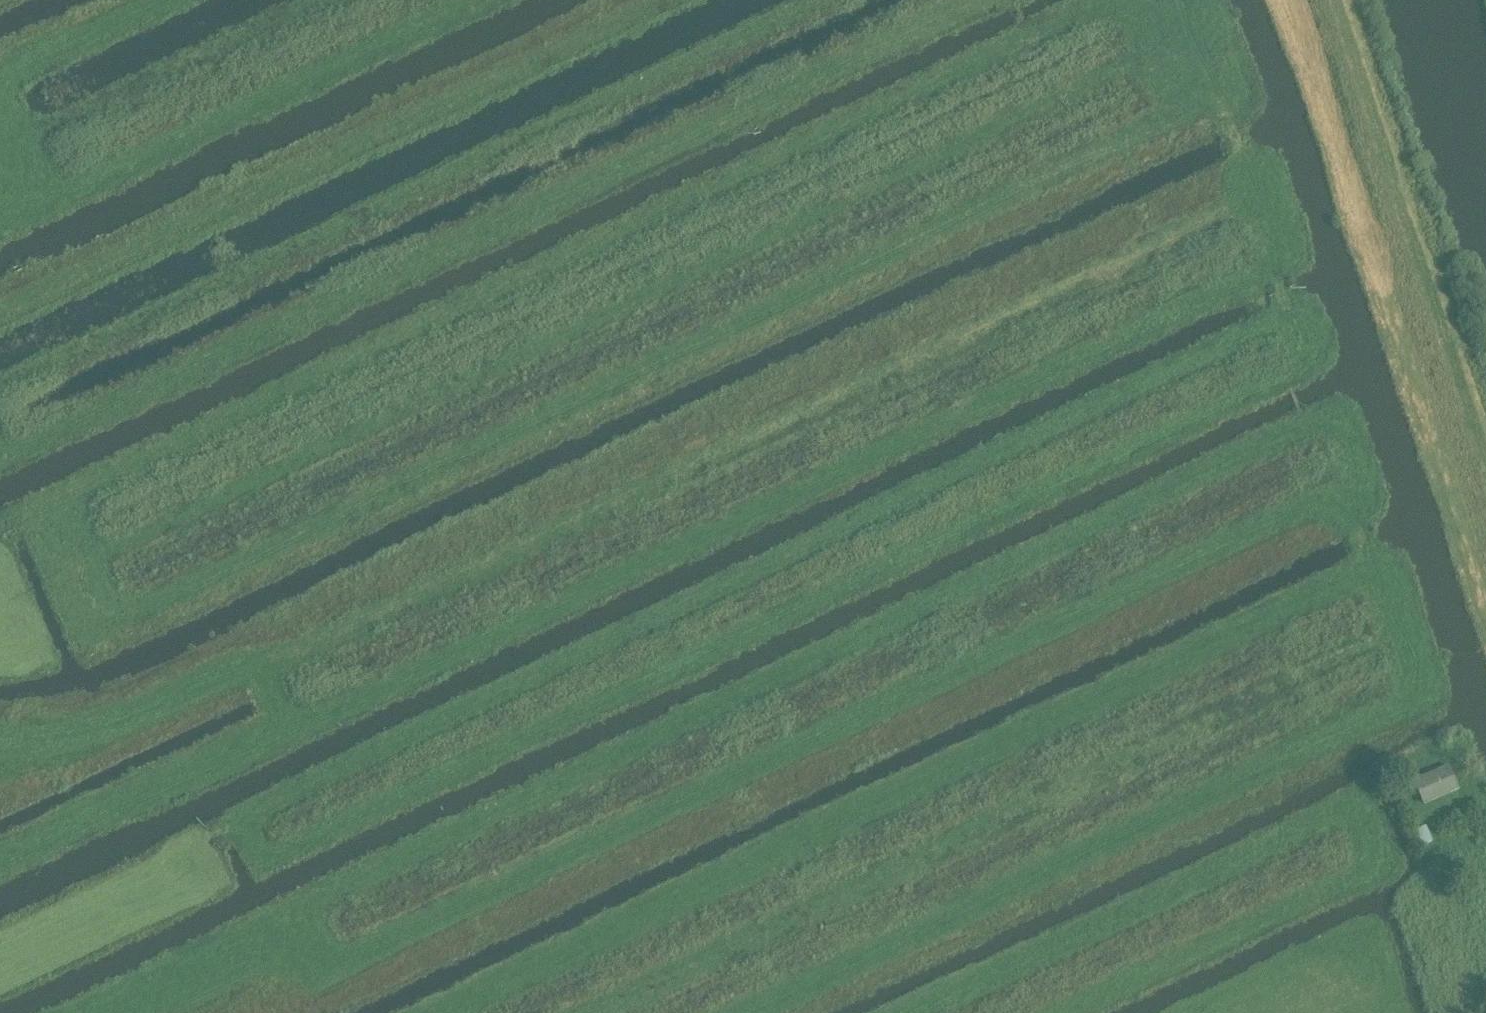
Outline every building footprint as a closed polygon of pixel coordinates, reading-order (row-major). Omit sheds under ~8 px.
[(1449,768),(1415,783),(1424,805),(1459,790),(1449,768)] [(1425,827),(1415,832),(1423,849),(1433,844),(1425,827)]
